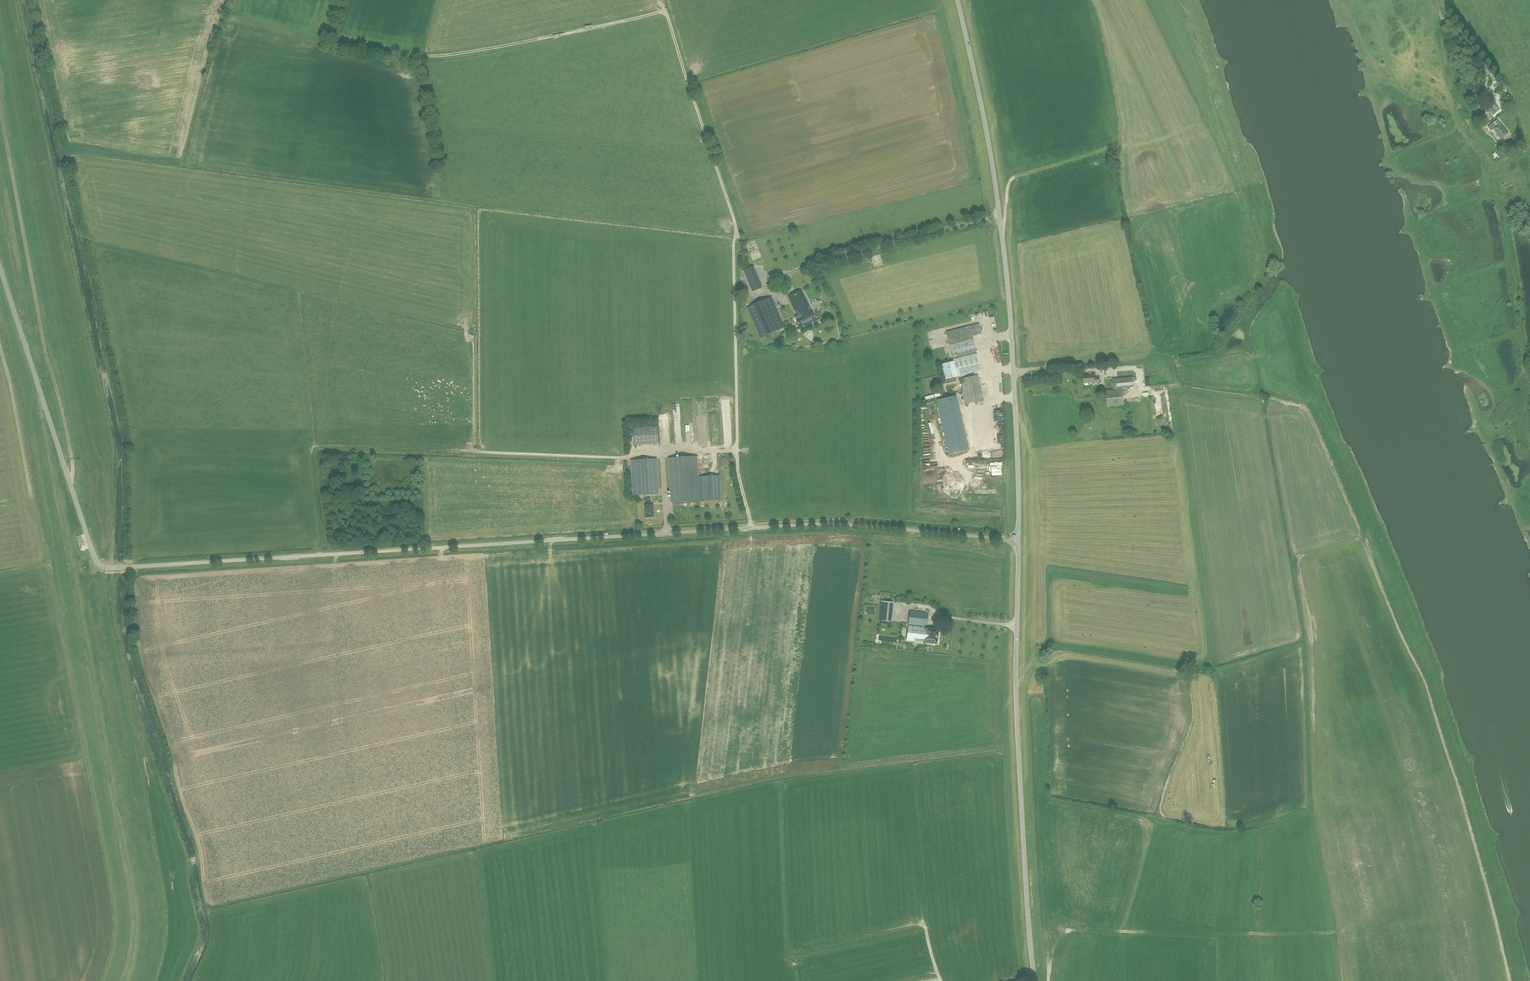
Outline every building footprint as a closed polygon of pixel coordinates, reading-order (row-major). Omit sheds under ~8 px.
[(1500,112),(1493,103),(1487,108),(1494,117),(1500,112)] [(1501,139),(1508,133),(1497,120),(1494,123),(1496,126),(1493,129),(1501,139)] [(753,266),(743,271),(752,291),(762,287),(753,266)] [(816,321),(801,290),(788,297),(797,316),(794,317),(800,329),(816,321)] [(782,322),(779,315),(771,296),(747,307),(760,338),(786,326),(784,321),(782,322)] [(815,308),(823,305),(820,298),(813,301),(815,308)] [(981,369),(972,335),(980,333),(977,323),(945,332),(953,362),(941,365),(945,379),(981,369)] [(1093,374),(1083,375),(1083,383),(1092,382),(1092,383),(1099,382),(1099,377),(1094,377),(1093,374)] [(960,379),(966,404),(983,400),(978,375),(960,379)] [(1112,379),(1113,389),(1133,387),(1133,381),(1133,377),(1132,377),(1112,379)] [(1123,389),(1106,390),(1107,407),(1124,405),(1123,389)] [(949,454),(968,450),(956,396),(936,400),(949,454)] [(634,445),(658,444),(657,426),(633,427),(634,445)] [(668,458),(671,503),(700,501),(698,476),(697,456),(668,458)] [(660,493),(657,458),(633,460),(635,495),(660,493)] [(719,475),(698,476),(700,501),(721,499),(719,475)] [(644,505),(645,518),(654,517),(654,504),(651,504),(651,502),(648,502),(648,505),(644,505)] [(894,601),(882,599),(879,620),(891,622),(894,601)] [(908,625),(906,640),(914,641),(914,638),(924,639),(924,642),(937,644),(938,629),(926,628),(928,613),(910,611),(908,624),(923,626),(923,627),(908,625)]
